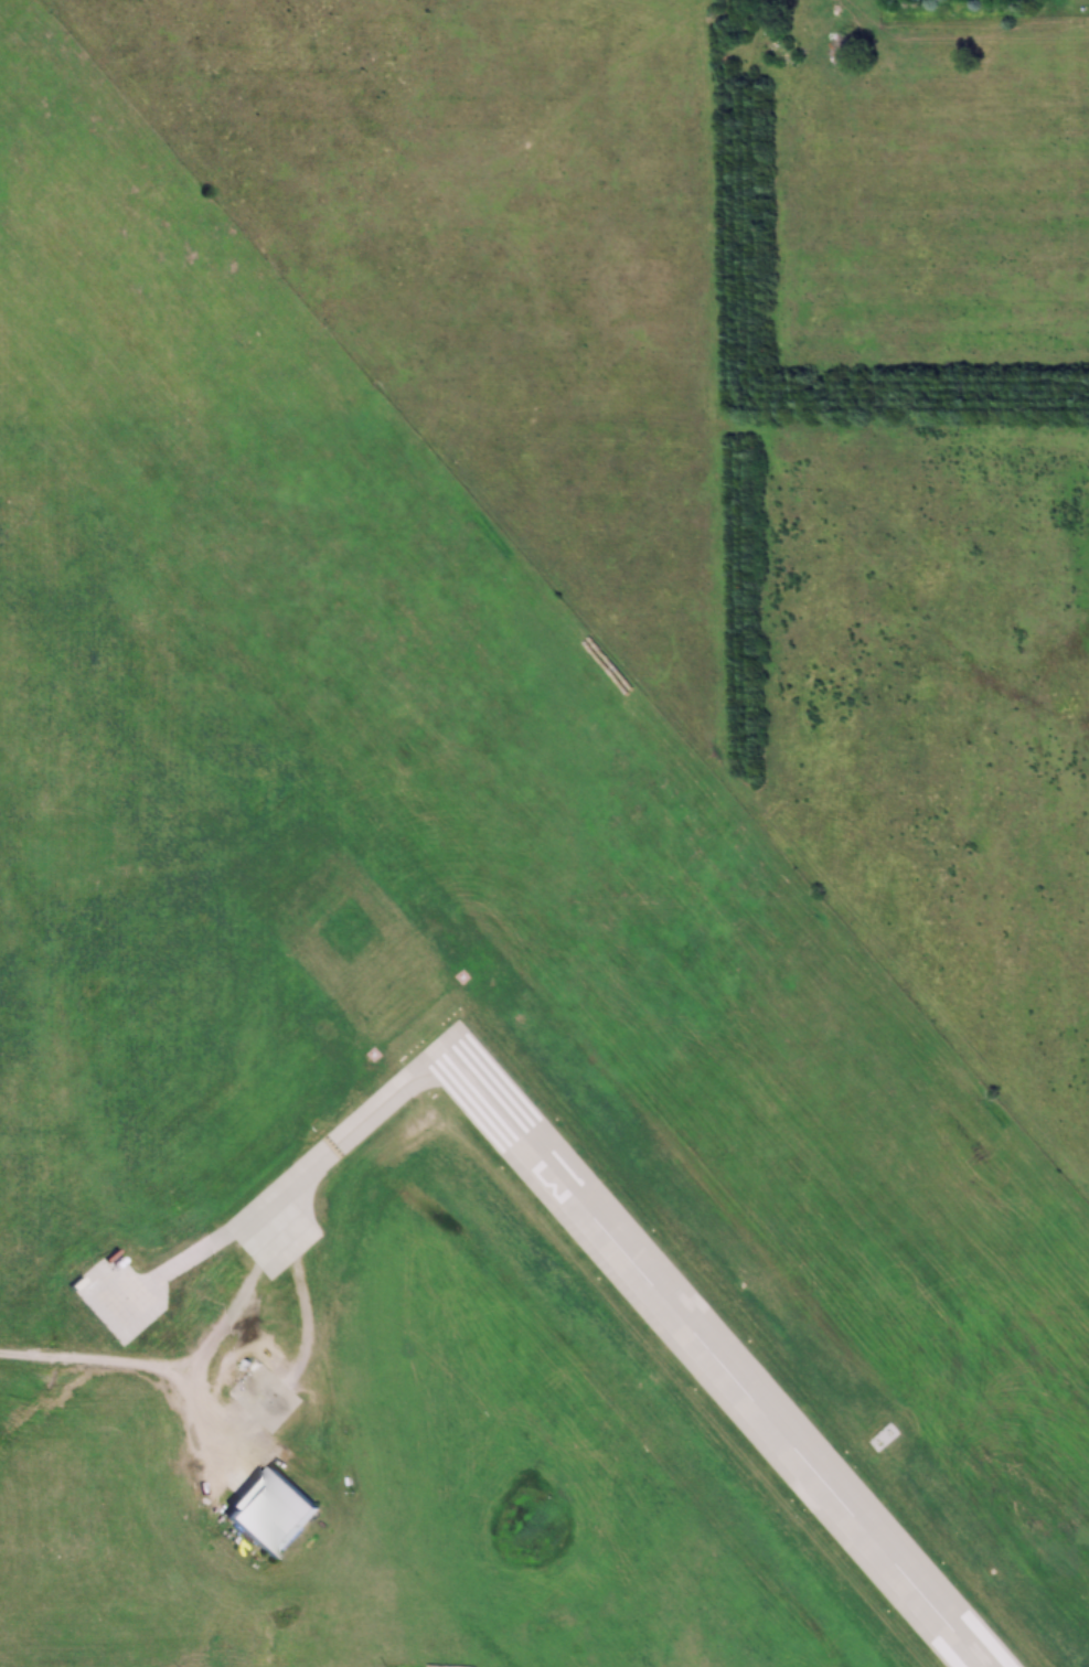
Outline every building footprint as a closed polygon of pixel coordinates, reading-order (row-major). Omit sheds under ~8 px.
[(272,1562),(319,1506),(270,1465),(223,1520),(272,1562)]
